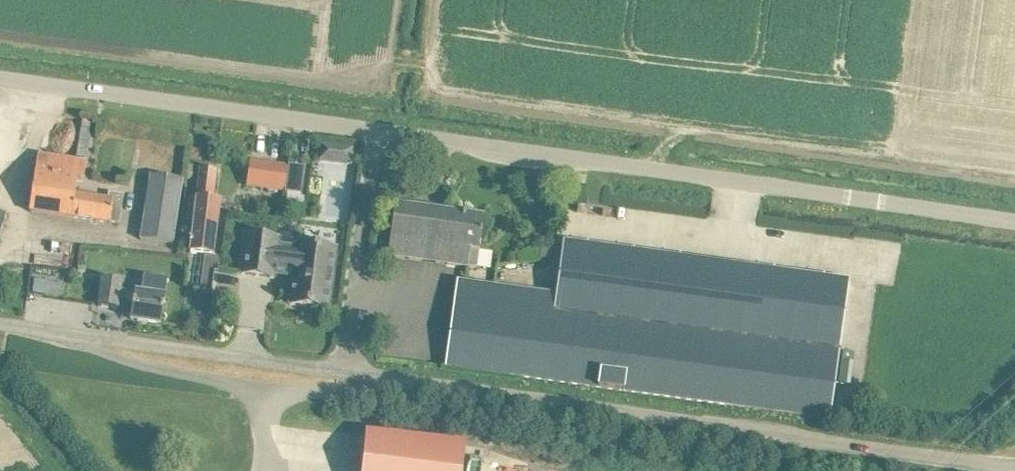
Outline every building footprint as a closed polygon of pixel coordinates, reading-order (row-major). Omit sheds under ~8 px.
[(82,119),(76,157),(86,159),(93,121),(82,119)] [(322,145),(320,161),(350,164),(351,148),(322,145)] [(83,183),(86,162),(37,155),(29,212),(110,224),(110,223),(119,224),(123,195),(108,193),(107,200),(75,195),(77,182),(83,183)] [(264,164),(261,188),(285,191),(288,167),(264,164)] [(289,166),(286,192),(301,194),(304,168),(289,166)] [(220,202),(213,201),(216,170),(200,168),(197,200),(196,200),(193,220),(195,220),(192,239),(190,239),(190,244),(191,244),(190,253),(213,256),(217,224),(219,211),(220,202)] [(172,244),(182,181),(150,176),(140,240),(172,244)] [(395,204),(388,258),(467,268),(476,270),(479,252),(483,216),(395,204)] [(246,236),(241,274),(273,278),(273,271),(293,274),(289,305),(328,310),(335,250),(297,245),(296,254),(277,252),(278,240),(246,236)] [(830,420),(848,281),(564,242),(556,296),(457,282),(445,367),(830,420)] [(507,264),(514,254),(502,247),(496,258),(507,264)] [(550,260),(551,250),(541,249),(539,259),(550,260)] [(135,294),(121,292),(122,285),(101,282),(98,305),(118,308),(119,303),(133,305),(130,319),(161,324),(165,297),(135,293),(135,294)] [(465,445),(365,434),(361,470),(462,470),(465,445)]
